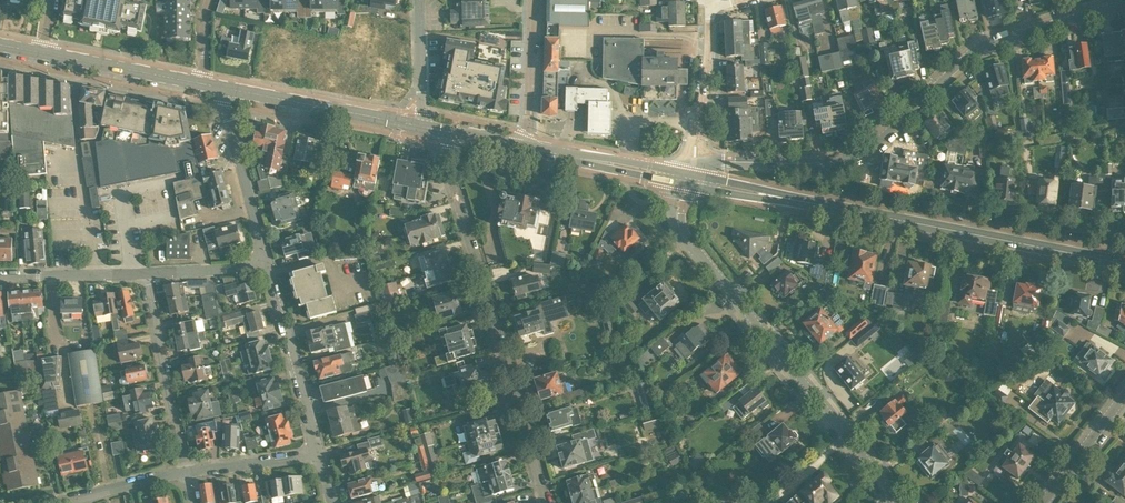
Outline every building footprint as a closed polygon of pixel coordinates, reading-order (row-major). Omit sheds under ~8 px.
[(61,16),(81,20),(80,25),(120,33),(121,28),(141,32),(146,4),(126,1),(126,0),(65,0),(61,16)] [(216,12),(223,14),(227,1),(223,0),(221,0),(216,12)] [(231,8),(244,8),(244,0),(231,0),(231,8)] [(244,8),(257,8),(257,14),(264,14),(264,0),(244,0),(244,8)] [(264,14),(264,15),(272,15),(272,10),(284,10),(284,0),(271,0),(271,1),(265,1),(264,14)] [(284,10),(284,12),(297,12),(297,18),(304,18),(304,1),(298,1),(298,0),(284,0),(284,10)] [(304,1),(304,18),(312,18),(312,12),(325,12),(325,0),(311,0),(311,1),(304,1)] [(325,12),(337,12),(337,15),(345,15),(345,1),(338,1),(338,0),(325,0),(325,12)] [(371,7),(359,5),(358,11),(378,15),(379,9),(384,10),(385,5),(395,7),(396,4),(398,4),(398,0),(372,0),(371,7)] [(451,18),(452,24),(460,23),(460,26),(490,25),(489,2),(483,2),(483,0),(464,0),(464,3),(457,3),(457,11),(454,11),(451,14),(452,18),(451,18)] [(560,28),(589,29),(589,0),(548,0),(548,5),(547,28),(560,28)] [(812,24),(806,0),(805,0),(792,4),(799,28),(812,24)] [(812,24),(816,37),(825,34),(819,14),(824,13),(820,0),(806,0),(812,24)] [(846,0),(836,0),(842,24),(851,22),(846,0)] [(860,20),(855,0),(846,0),(851,22),(857,42),(863,41),(861,31),(861,30),(862,29),(860,20)] [(878,0),(869,0),(870,3),(873,2),(875,10),(880,9),(878,0)] [(961,22),(969,21),(971,23),(975,22),(976,20),(977,19),(974,0),(956,0),(961,22)] [(988,17),(1004,14),(1001,0),(981,0),(983,6),(985,5),(988,17)] [(900,9),(899,2),(890,4),(891,11),(900,9)] [(190,3),(157,4),(157,14),(166,14),(166,37),(166,38),(167,38),(167,41),(167,42),(175,42),(176,41),(176,38),(190,38),(190,37),(190,3)] [(661,8),(656,8),(656,15),(684,15),(684,3),(661,3),(661,8)] [(934,16),(935,21),(941,45),(947,43),(947,44),(949,41),(949,38),(954,37),(950,18),(951,18),(949,10),(948,11),(947,5),(941,6),(942,12),(941,12),(941,15),(934,16)] [(765,11),(769,29),(771,29),(772,33),(781,31),(780,26),(786,25),(781,6),(765,11)] [(349,10),(345,24),(355,27),(358,12),(349,10)] [(684,15),(656,15),(656,22),(669,22),(669,27),(685,27),(684,15)] [(941,45),(935,21),(927,23),(926,16),(919,17),(921,24),(920,24),(926,51),(932,50),(933,50),(935,51),(935,52),(939,51),(940,48),(941,48),(941,45)] [(752,21),(724,22),(725,35),(742,34),(741,33),(744,33),(744,30),(750,30),(750,31),(753,31),(752,21)] [(861,30),(865,45),(875,42),(872,27),(862,29),(861,30)] [(560,28),(547,28),(546,54),(545,55),(544,60),(546,61),(545,86),(544,86),(544,93),(545,93),(545,99),(543,99),(543,115),(550,116),(557,115),(557,114),(558,115),(558,114),(565,113),(565,111),(565,98),(564,98),(564,99),(558,99),(558,72),(560,29),(560,28)] [(742,34),(725,35),(725,45),(742,45),(742,38),(750,38),(750,31),(750,30),(744,30),(744,33),(741,33),(742,34)] [(230,44),(228,57),(248,61),(254,34),(242,32),(239,46),(230,44)] [(1123,58),(1121,33),(1111,34),(1111,36),(1103,37),(1104,57),(1107,57),(1107,62),(1124,61),(1123,58)] [(837,38),(840,51),(855,48),(852,34),(837,38)] [(908,46),(899,48),(906,77),(914,75),(915,75),(914,70),(919,69),(915,51),(919,50),(916,35),(909,36),(910,43),(907,44),(908,46)] [(604,38),(603,78),(643,86),(642,99),(676,100),(677,60),(663,60),(663,53),(656,53),(656,59),(643,59),(644,39),(604,38)] [(446,71),(440,99),(463,104),(464,100),(479,103),(478,107),(488,108),(488,109),(502,112),(507,89),(501,88),(505,67),(471,61),(472,59),(473,59),(476,45),(449,40),(446,54),(451,55),(448,71),(446,71)] [(760,44),(762,64),(769,64),(767,43),(760,44)] [(906,77),(899,48),(891,49),(887,50),(886,43),(879,44),(881,52),(883,51),(885,58),(886,58),(891,82),(892,81),(896,80),(896,81),(897,81),(900,82),(900,83),(904,82),(904,81),(905,79),(906,79),(906,77)] [(742,45),(725,45),(726,57),(741,56),(742,60),(754,60),(753,52),(751,52),(750,44),(742,45)] [(1069,62),(1070,73),(1071,73),(1071,79),(1089,77),(1089,74),(1089,70),(1086,46),(1085,46),(1083,44),(1078,45),(1077,48),(1076,48),(1070,49),(1071,61),(1069,62)] [(840,53),(842,63),(857,59),(855,50),(840,53)] [(819,57),(822,72),(843,68),(842,63),(840,53),(819,57)] [(1042,60),(1037,60),(1039,81),(1046,80),(1046,82),(1053,82),(1053,77),(1054,77),(1052,58),(1049,55),(1045,56),(1043,59),(1042,59),(1042,60)] [(807,75),(805,63),(804,57),(796,58),(799,76),(807,75)] [(1039,81),(1037,60),(1032,61),(1032,60),(1031,60),(1028,57),(1024,58),(1022,60),(1021,61),(1023,79),(1025,79),(1025,84),(1032,84),(1032,81),(1039,81)] [(726,67),(727,80),(743,79),(743,66),(726,67)] [(1002,66),(985,71),(993,98),(1008,94),(1006,85),(1007,85),(1002,66)] [(1060,71),(1062,97),(1070,96),(1067,71),(1060,71)] [(0,72),(0,133),(9,133),(9,104),(9,80),(3,80),(3,73),(0,72)] [(18,167),(18,174),(47,174),(45,149),(69,148),(75,148),(70,86),(55,86),(55,83),(40,83),(40,80),(25,80),(25,77),(9,77),(9,104),(9,133),(9,142),(14,142),(15,167),(18,167)] [(743,79),(727,80),(728,93),(744,92),(743,79)] [(865,91),(854,96),(863,113),(865,116),(872,113),(871,109),(875,107),(875,109),(877,108),(879,109),(883,108),(883,105),(885,104),(872,80),(862,86),(865,91)] [(1032,88),(1033,95),(1047,94),(1047,86),(1032,88)] [(623,94),(636,97),(637,89),(625,87),(623,94)] [(809,87),(800,89),(803,103),(812,101),(809,87)] [(955,98),(951,101),(957,108),(964,117),(965,116),(967,118),(977,110),(975,108),(977,106),(975,103),(976,102),(975,98),(976,97),(967,87),(961,93),(960,93),(957,95),(957,96),(955,98)] [(566,88),(566,111),(577,112),(578,104),(607,105),(608,90),(578,89),(578,88),(566,88)] [(82,98),(80,109),(82,128),(80,128),(81,140),(95,139),(99,132),(100,126),(105,97),(105,93),(83,89),(81,98),(81,97),(81,98),(82,98)] [(831,102),(827,103),(828,106),(828,107),(833,131),(836,131),(837,136),(847,134),(846,129),(842,105),(841,105),(839,94),(829,96),(831,102)] [(184,172),(186,181),(202,177),(201,175),(187,120),(187,119),(185,110),(155,104),(125,98),(117,96),(117,99),(108,97),(102,126),(105,127),(102,141),(96,143),(101,188),(112,186),(184,172)] [(748,97),(729,98),(729,111),(730,141),(733,141),(734,143),(738,142),(739,141),(741,141),(740,120),(745,120),(744,117),(746,117),(746,114),(747,114),(747,110),(746,110),(746,100),(748,100),(748,97)] [(763,99),(765,117),(774,116),(773,98),(763,99)] [(613,102),(590,102),(590,122),(590,136),(612,137),(613,102)] [(823,103),(812,104),(814,111),(813,111),(815,121),(820,120),(822,133),(823,133),(824,138),(834,136),(833,131),(828,107),(828,106),(823,106),(823,103)] [(780,138),(781,138),(781,142),(782,143),(789,142),(791,141),(791,139),(791,140),(803,139),(802,125),(805,125),(805,122),(807,121),(804,106),(800,106),(800,112),(789,112),(788,108),(779,108),(779,113),(778,113),(780,138)] [(745,120),(740,120),(741,141),(743,141),(744,142),(748,142),(749,140),(751,140),(751,126),(754,126),(753,118),(763,118),(763,109),(757,109),(757,113),(753,112),(753,114),(747,114),(746,114),(746,117),(744,117),(745,120)] [(950,131),(947,128),(948,127),(937,114),(925,124),(931,131),(929,133),(933,137),(935,136),(939,141),(950,131)] [(188,120),(187,120),(201,175),(209,173),(208,167),(215,165),(213,159),(218,158),(211,136),(206,120),(203,121),(201,116),(194,115),(188,120)] [(987,117),(990,131),(998,129),(994,116),(987,117)] [(1019,118),(1021,130),(1028,129),(1026,117),(1019,118)] [(267,184),(269,184),(267,168),(273,130),(274,129),(261,126),(261,125),(258,124),(254,128),(253,134),(254,134),(254,136),(255,137),(254,145),(259,146),(258,152),(261,166),(257,167),(261,180),(266,179),(267,184)] [(267,168),(269,184),(271,189),(272,189),(278,187),(280,187),(284,187),(290,159),(281,157),(283,147),(283,146),(286,132),(273,130),(267,168)] [(9,133),(0,133),(0,159),(9,159),(9,142),(9,133)] [(304,164),(304,162),(303,162),(305,150),(317,153),(319,143),(318,142),(318,141),(319,138),(301,134),(300,138),(299,139),(294,163),(296,165),(301,166),(304,164)] [(986,140),(975,137),(974,141),(976,141),(980,151),(980,154),(987,153),(986,140)] [(944,146),(945,151),(965,156),(967,144),(956,142),(954,138),(944,146)] [(81,143),(83,157),(91,156),(89,142),(81,143)] [(303,162),(304,162),(306,162),(305,169),(313,171),(314,164),(315,164),(317,153),(305,150),(303,162)] [(881,179),(880,186),(890,187),(891,181),(892,181),(903,183),(904,183),(903,185),(905,187),(910,188),(913,186),(913,184),(914,184),(917,169),(916,169),(917,162),(916,162),(917,154),(904,152),(903,160),(896,159),(885,157),(884,165),(883,165),(883,170),(880,169),(878,171),(877,175),(879,178),(881,179)] [(82,158),(87,187),(97,185),(92,156),(82,158)] [(334,172),(331,187),(342,190),(343,185),(349,186),(350,181),(355,182),(354,189),(374,193),(380,161),(369,159),(366,159),(366,158),(359,156),(358,163),(355,178),(351,177),(351,176),(334,172)] [(407,186),(406,191),(408,191),(407,200),(424,203),(425,200),(431,167),(425,166),(426,162),(412,160),(412,164),(409,164),(409,166),(411,166),(410,175),(411,175),(409,187),(407,186)] [(404,190),(406,191),(407,186),(409,187),(411,175),(410,175),(411,166),(409,166),(409,164),(398,162),(396,175),(394,186),(395,186),(393,195),(395,195),(395,198),(403,199),(404,190)] [(958,193),(962,169),(954,168),(955,163),(949,162),(948,167),(945,166),(941,186),(942,186),(941,189),(949,191),(951,191),(952,193),(954,194),(956,194),(957,193),(958,193)] [(966,170),(962,169),(958,193),(963,194),(964,190),(967,191),(968,193),(970,193),(972,193),(973,192),(975,192),(979,173),(973,171),(974,167),(967,166),(966,170)] [(1000,200),(1010,201),(1010,200),(1015,201),(1016,192),(1011,192),(1012,181),(1008,181),(1009,169),(1001,168),(1000,180),(994,179),(993,186),(996,186),(995,199),(1000,199),(1000,200)] [(202,177),(186,181),(174,183),(180,220),(197,215),(193,201),(209,197),(208,196),(215,194),(215,190),(225,187),(221,172),(202,177)] [(1105,178),(1105,176),(1097,175),(1096,178),(1089,177),(1088,188),(1073,186),(1070,208),(1091,210),(1092,198),(1095,198),(1096,189),(1095,188),(1096,187),(1096,184),(1104,185),(1105,178)] [(1051,177),(1050,183),(1040,182),(1037,202),(1039,203),(1038,206),(1045,208),(1046,204),(1054,205),(1057,178),(1051,177)] [(1124,213),(1124,215),(1124,180),(1124,182),(1112,182),(1112,208),(1123,208),(1123,213),(1124,213)] [(867,184),(858,182),(857,189),(866,191),(867,184)] [(30,186),(15,187),(17,210),(31,209),(30,186)] [(42,201),(37,201),(37,220),(47,219),(46,186),(42,186),(42,201)] [(89,188),(92,208),(100,207),(97,187),(89,188)] [(228,196),(225,187),(215,190),(215,194),(208,196),(209,197),(209,200),(208,202),(210,208),(211,209),(230,204),(230,203),(231,201),(230,197),(228,196)] [(326,208),(330,209),(333,201),(335,195),(329,193),(326,208)] [(270,205),(269,206),(271,212),(273,213),(274,213),(293,207),(298,206),(300,205),(298,197),(295,198),(294,194),(289,195),(289,194),(272,198),(274,203),(271,204),(272,204),(270,205)] [(494,235),(493,242),(496,243),(494,254),(504,256),(508,233),(513,234),(514,228),(525,231),(526,226),(536,228),(540,210),(530,208),(531,201),(519,199),(519,200),(506,198),(507,197),(505,195),(503,195),(501,196),(501,198),(502,200),(503,200),(498,225),(499,225),(498,226),(499,227),(498,231),(500,232),(499,236),(494,235)] [(570,227),(593,231),(596,215),(586,214),(588,201),(573,198),(569,219),(571,219),(570,227)] [(298,206),(293,207),(274,213),(276,221),(279,221),(280,226),(296,221),(296,220),(301,219),(298,206)] [(390,215),(403,217),(404,210),(391,208),(390,215)] [(406,226),(408,236),(442,225),(439,214),(434,216),(434,215),(422,219),(422,220),(413,223),(414,224),(406,226)] [(316,222),(309,224),(311,231),(318,229),(316,222)] [(218,241),(220,248),(241,243),(236,225),(215,231),(214,227),(203,230),(207,244),(218,241)] [(442,225),(408,236),(411,246),(420,243),(420,245),(432,242),(432,240),(440,238),(440,236),(445,235),(442,225)] [(611,243),(605,248),(610,254),(616,249),(614,246),(615,244),(618,248),(620,247),(624,252),(623,253),(627,257),(643,243),(639,239),(632,231),(632,232),(625,225),(611,237),(608,240),(611,243)] [(32,228),(22,229),(25,258),(27,257),(27,264),(36,263),(33,231),(32,228)] [(758,259),(763,265),(773,257),(764,246),(768,243),(770,236),(744,231),(735,229),(735,230),(733,229),(731,237),(733,239),(733,242),(736,243),(749,258),(756,252),(760,257),(758,259)] [(41,230),(33,231),(36,263),(45,263),(43,239),(42,239),(41,230)] [(377,230),(370,236),(374,241),(381,235),(377,230)] [(167,259),(189,259),(190,234),(167,238),(167,259)] [(284,243),(285,247),(283,247),(286,257),(298,254),(299,260),(312,257),(313,249),(308,250),(304,236),(300,237),(299,235),(292,237),(292,238),(286,240),(287,243),(284,243)] [(359,235),(358,246),(368,246),(369,236),(359,235)] [(12,261),(12,239),(0,239),(0,261),(12,261)] [(801,241),(797,262),(811,264),(810,274),(829,284),(831,266),(824,265),(825,260),(815,258),(817,245),(816,245),(815,243),(812,242),(810,243),(809,243),(807,241),(804,240),(802,242),(801,241)] [(369,250),(373,264),(386,260),(385,255),(382,247),(381,243),(370,242),(369,250)] [(593,257),(599,260),(604,250),(597,247),(593,257)] [(426,263),(428,272),(452,265),(452,263),(451,259),(449,257),(446,257),(445,251),(419,259),(421,265),(426,263)] [(334,255),(335,261),(369,257),(369,252),(334,255)] [(863,288),(870,290),(871,284),(873,275),(871,274),(872,266),(874,266),(876,257),(875,257),(874,256),(870,255),(869,256),(865,255),(866,254),(854,252),(853,257),(848,256),(846,271),(850,271),(848,280),(864,283),(863,288)] [(550,265),(551,265),(563,267),(565,255),(553,253),(550,265)] [(766,267),(770,273),(782,263),(778,257),(766,267)] [(386,260),(373,264),(375,271),(395,265),(393,258),(386,260)] [(533,273),(550,275),(551,265),(534,263),(533,273)] [(895,293),(892,310),(902,312),(903,306),(909,308),(919,287),(919,285),(926,287),(928,277),(934,278),(935,268),(930,267),(930,266),(927,266),(926,264),(923,264),(922,265),(919,264),(919,266),(909,264),(905,285),(906,285),(905,295),(895,293)] [(423,273),(425,282),(427,288),(453,281),(451,275),(454,274),(455,271),(454,267),(452,265),(428,272),(423,273)] [(310,319),(337,312),(333,297),(325,299),(318,274),(326,272),(324,267),(317,269),(316,267),(290,274),(299,307),(307,305),(310,319)] [(779,292),(784,298),(799,286),(798,286),(802,283),(796,275),(792,278),(788,272),(772,284),(773,285),(773,288),(775,291),(778,291),(778,292),(779,292)] [(516,296),(518,300),(527,297),(526,293),(541,289),(538,276),(530,278),(530,275),(512,280),(514,288),(511,289),(512,293),(515,293),(516,296)] [(993,303),(995,292),(987,290),(988,280),(982,279),(982,277),(974,277),(964,276),(963,282),(961,282),(961,285),(959,285),(957,299),(958,299),(958,300),(962,304),(964,301),(969,302),(970,297),(984,299),(982,314),(993,317),(996,303),(993,303)] [(183,282),(165,286),(168,301),(186,297),(183,282)] [(206,287),(207,294),(215,293),(212,282),(205,283),(205,282),(187,282),(187,287),(206,287)] [(384,305),(397,301),(392,282),(383,285),(384,288),(380,289),(384,305)] [(670,292),(673,290),(667,282),(664,284),(643,300),(644,301),(638,305),(645,314),(651,309),(660,320),(680,304),(679,303),(679,302),(679,301),(678,299),(677,297),(675,296),(674,296),(673,295),(670,292)] [(225,287),(227,297),(235,295),(238,305),(256,300),(251,283),(240,287),(239,283),(225,287)] [(628,291),(632,298),(644,289),(639,283),(628,291)] [(869,305),(882,308),(887,286),(874,283),(869,305)] [(1020,305),(1023,305),(1024,305),(1026,296),(1024,295),(1025,285),(1018,284),(1017,283),(1017,284),(1012,283),(1008,301),(1013,304),(1012,309),(1019,311),(1020,305)] [(809,329),(804,333),(808,338),(836,313),(832,308),(830,308),(825,302),(835,294),(829,286),(826,284),(816,292),(824,303),(818,308),(820,311),(804,324),(809,329)] [(1024,305),(1023,305),(1022,310),(1037,313),(1042,288),(1041,288),(1033,287),(1032,285),(1027,284),(1025,285),(1024,295),(1026,296),(1024,305)] [(222,285),(216,286),(219,299),(225,298),(222,285)] [(42,289),(31,290),(33,320),(39,319),(38,308),(43,308),(42,289)] [(31,290),(20,291),(22,321),(33,320),(31,290)] [(120,303),(115,303),(117,318),(123,318),(123,323),(134,321),(133,316),(134,316),(132,308),(131,300),(130,300),(129,291),(127,292),(125,290),(121,291),(120,293),(118,294),(120,303)] [(22,321),(20,291),(8,292),(10,310),(12,310),(13,322),(22,321)] [(439,315),(433,317),(436,329),(450,324),(448,317),(453,315),(461,313),(461,312),(466,311),(464,303),(459,304),(455,292),(443,295),(430,299),(432,308),(436,307),(439,315)] [(207,294),(202,295),(205,313),(218,310),(217,307),(215,293),(207,294)] [(117,318),(115,303),(114,294),(101,296),(102,301),(94,303),(96,316),(104,314),(104,315),(112,314),(114,327),(119,327),(117,318)] [(1070,314),(1086,317),(1086,316),(1088,316),(1090,315),(1091,314),(1091,312),(1089,310),(1087,310),(1090,297),(1074,294),(1070,314)] [(540,311),(515,318),(518,328),(521,338),(544,331),(545,335),(553,333),(548,316),(566,311),(562,296),(537,303),(540,311)] [(170,307),(166,308),(168,315),(171,314),(171,315),(189,311),(186,297),(168,301),(170,307)] [(624,303),(632,314),(639,309),(630,298),(624,303)] [(62,310),(62,314),(62,320),(72,320),(72,314),(82,314),(82,311),(82,299),(62,300),(62,310)] [(937,323),(946,324),(950,303),(941,301),(937,323)] [(355,309),(356,314),(383,307),(381,302),(355,309)] [(1124,329),(1124,305),(1121,304),(1117,303),(1116,309),(1114,320),(1118,321),(1119,322),(1116,326),(1123,331),(1124,329)] [(994,326),(1002,328),(1005,307),(997,306),(994,326)] [(227,311),(218,313),(219,316),(223,315),(226,326),(244,322),(248,338),(260,335),(259,331),(264,329),(259,312),(246,315),(245,310),(243,310),(242,307),(227,311)] [(218,310),(205,313),(206,319),(219,317),(219,316),(218,313),(218,310)] [(371,311),(355,315),(357,324),(368,321),(373,320),(371,311)] [(836,313),(808,338),(813,343),(817,340),(820,344),(837,330),(835,329),(842,323),(839,319),(839,317),(836,313)] [(847,331),(851,336),(867,323),(862,318),(847,331)] [(1087,319),(1086,326),(1090,327),(1089,329),(1095,330),(1099,325),(1100,320),(1092,318),(1091,320),(1087,319)] [(1049,321),(1042,319),(1040,330),(1047,332),(1049,321)] [(373,320),(368,321),(373,342),(379,341),(373,320)] [(1050,327),(1063,338),(1069,330),(1057,320),(1050,327)] [(173,325),(176,338),(197,333),(195,321),(173,325)] [(851,340),(857,347),(879,329),(874,322),(851,340)] [(308,341),(309,344),(307,345),(309,350),(311,350),(312,353),(322,350),(333,348),(334,352),(351,348),(345,323),(322,329),(322,328),(309,332),(307,334),(309,341),(308,341)] [(98,324),(92,325),(94,343),(101,342),(98,324)] [(675,346),(686,359),(691,356),(691,353),(698,347),(701,347),(712,339),(701,325),(696,329),(693,329),(692,330),(690,328),(678,337),(681,341),(675,346)] [(1099,325),(1095,330),(1095,331),(1106,338),(1110,331),(1099,325)] [(445,338),(447,346),(474,338),(472,330),(468,331),(467,331),(466,326),(447,331),(447,329),(439,331),(439,332),(432,334),(434,340),(441,338),(441,339),(445,338)] [(115,332),(117,342),(128,340),(126,330),(115,332)] [(197,333),(176,338),(179,351),(184,350),(196,348),(194,340),(205,338),(204,332),(197,333)] [(632,362),(639,371),(673,344),(666,335),(632,362)] [(477,346),(474,338),(447,346),(450,354),(434,358),(437,366),(456,361),(455,359),(474,353),(472,347),(477,346)] [(393,339),(382,341),(384,350),(395,348),(393,339)] [(128,340),(117,342),(113,343),(115,354),(119,353),(121,363),(136,360),(135,358),(142,356),(140,343),(129,346),(128,340)] [(243,352),(241,352),(244,361),(249,360),(270,354),(267,344),(265,345),(263,341),(245,345),(246,346),(242,347),(243,352)] [(1082,351),(1087,355),(1081,362),(1099,376),(1101,375),(1103,374),(1105,371),(1105,369),(1111,361),(1106,357),(1093,347),(1092,348),(1087,344),(1082,351)] [(619,352),(621,358),(629,356),(626,349),(619,352)] [(68,355),(76,407),(103,403),(102,393),(101,386),(95,350),(68,355)] [(917,350),(907,359),(912,365),(922,355),(917,350)] [(24,351),(12,351),(14,362),(25,361),(24,355),(24,351)] [(46,351),(36,353),(37,360),(48,358),(46,351)] [(353,351),(314,362),(317,372),(318,371),(341,365),(351,363),(356,362),(353,351)] [(251,369),(247,370),(249,375),(271,369),(270,365),(273,364),(270,354),(249,360),(251,369)] [(25,361),(14,362),(17,377),(40,376),(42,387),(43,396),(45,412),(58,410),(54,386),(60,385),(62,356),(48,358),(37,360),(34,360),(25,361)] [(727,356),(721,361),(719,359),(697,377),(701,382),(704,380),(713,391),(716,392),(718,393),(725,387),(735,379),(741,373),(740,371),(740,369),(731,357),(729,357),(727,356)] [(187,363),(182,364),(183,373),(211,367),(209,359),(204,360),(203,357),(187,360),(187,363)] [(863,384),(861,382),(865,379),(859,372),(863,370),(856,362),(853,364),(847,357),(833,369),(839,375),(845,384),(846,384),(851,390),(855,387),(856,390),(863,384)] [(341,365),(318,371),(320,379),(353,370),(351,363),(341,365)] [(473,390),(475,395),(484,392),(482,387),(484,387),(484,386),(487,385),(485,377),(481,378),(481,377),(480,377),(477,369),(472,370),(471,366),(466,368),(464,363),(457,365),(459,374),(447,377),(449,387),(458,384),(460,393),(473,390)] [(121,377),(119,380),(120,384),(123,386),(129,384),(128,383),(147,379),(147,377),(148,376),(147,372),(145,371),(144,365),(133,368),(132,366),(127,367),(128,370),(121,372),(122,377),(121,377)] [(226,366),(222,367),(223,372),(225,381),(230,379),(228,371),(226,366)] [(400,366),(379,371),(381,378),(388,376),(392,385),(405,382),(400,366)] [(211,367),(183,373),(185,381),(188,380),(189,383),(208,379),(207,375),(212,374),(211,367)] [(557,373),(534,380),(538,392),(538,393),(537,394),(537,395),(538,397),(538,398),(539,399),(540,400),(541,401),(568,393),(565,383),(560,384),(557,373)] [(321,388),(325,402),(367,392),(365,387),(362,374),(326,383),(327,386),(321,388)] [(256,383),(260,397),(280,391),(277,382),(274,383),(273,378),(256,383)] [(392,385),(393,391),(407,390),(405,382),(392,385)] [(645,382),(638,384),(641,394),(648,392),(645,382)] [(885,388),(892,396),(898,390),(891,382),(885,388)] [(110,385),(101,386),(102,393),(111,392),(110,385)] [(987,393),(1002,403),(1008,395),(993,385),(987,393)] [(1038,406),(1033,411),(1047,423),(1051,418),(1058,425),(1075,403),(1068,397),(1069,395),(1069,392),(1066,390),(1063,390),(1061,391),(1054,385),(1042,399),(1038,396),(1033,402),(1038,406)] [(124,398),(125,405),(151,399),(150,391),(146,391),(146,388),(128,392),(129,396),(124,398)] [(189,397),(191,407),(211,402),(208,388),(191,392),(191,397),(189,397)] [(719,406),(724,412),(733,408),(742,420),(760,405),(763,409),(769,405),(766,401),(756,389),(745,398),(741,392),(729,402),(727,400),(719,406)] [(875,397),(879,402),(888,394),(884,389),(875,397)] [(22,402),(20,390),(0,394),(0,406),(22,402)] [(407,390),(393,391),(394,402),(410,400),(407,390)] [(573,392),(568,393),(570,400),(580,397),(578,390),(573,392)] [(103,394),(104,401),(118,398),(116,391),(103,394)] [(280,391),(260,397),(263,411),(280,406),(279,402),(282,401),(280,391)] [(882,420),(888,427),(889,426),(896,434),(906,425),(900,417),(905,413),(900,406),(907,400),(902,395),(895,401),(895,400),(881,412),(885,417),(883,419),(884,419),(882,420)] [(151,399),(125,405),(127,412),(132,411),(133,415),(151,411),(150,408),(153,407),(151,399)] [(211,402),(191,407),(193,416),(195,416),(196,420),(214,416),(213,412),(219,411),(217,401),(211,402)] [(25,414),(22,402),(0,406),(0,419),(25,414)] [(651,402),(644,404),(646,413),(654,411),(651,402)] [(328,412),(331,425),(356,418),(353,407),(347,408),(346,407),(328,412)] [(544,417),(546,422),(549,423),(551,432),(553,432),(555,434),(561,432),(562,429),(572,426),(572,427),(581,424),(577,408),(571,410),(570,407),(546,414),(544,417)] [(409,408),(402,410),(405,424),(412,422),(409,408)] [(933,424),(937,428),(954,414),(950,409),(933,424)] [(59,414),(61,427),(81,424),(79,411),(59,414)] [(239,414),(241,422),(251,419),(249,411),(239,414)] [(107,415),(108,423),(122,421),(120,412),(107,415)] [(657,412),(641,417),(645,431),(661,426),(657,412)] [(27,426),(25,414),(0,419),(0,431),(27,426)] [(265,435),(270,434),(290,428),(287,419),(285,419),(283,415),(261,421),(265,435)] [(356,418),(331,425),(335,437),(353,432),(353,431),(359,429),(356,418)] [(463,426),(468,443),(500,433),(497,424),(495,425),(493,418),(463,426)] [(153,419),(135,423),(138,438),(159,433),(157,423),(154,424),(153,419)] [(220,420),(195,426),(196,431),(196,432),(200,450),(213,448),(212,440),(215,439),(213,432),(217,431),(217,427),(220,427),(220,420)] [(122,421),(108,423),(110,431),(123,429),(122,421)] [(224,448),(225,448),(227,450),(230,450),(232,448),(238,448),(239,430),(243,430),(243,426),(224,425),(224,448)] [(797,438),(798,436),(795,432),(793,432),(791,433),(790,431),(789,432),(783,425),(757,446),(756,447),(756,449),(762,457),(765,457),(770,462),(777,457),(777,456),(781,453),(782,453),(797,440),(796,439),(798,438),(797,438)] [(1033,430),(1027,425),(1023,430),(1029,435),(1033,430)] [(29,438),(27,426),(0,431),(0,443),(29,438)] [(290,428),(270,434),(272,443),(268,444),(270,449),(291,443),(290,439),(293,438),(290,428)] [(593,429),(578,434),(580,441),(580,442),(585,440),(596,437),(593,429)] [(85,430),(78,432),(80,438),(86,437),(85,430)] [(244,435),(245,441),(256,438),(254,432),(244,435)] [(138,438),(133,439),(137,452),(141,451),(141,452),(159,448),(158,443),(161,443),(159,433),(138,438)] [(500,433),(468,443),(470,452),(464,454),(467,464),(479,461),(477,457),(503,449),(501,442),(502,442),(500,433)] [(256,438),(245,441),(248,450),(258,448),(257,441),(262,440),(261,436),(256,438)] [(80,438),(82,449),(88,448),(86,437),(80,438)] [(1,455),(32,450),(29,438),(0,443),(0,449),(1,455)] [(417,449),(421,462),(427,461),(425,455),(423,447),(421,439),(415,440),(417,449)] [(410,440),(402,442),(404,448),(411,446),(410,440)] [(580,441),(557,448),(561,459),(560,460),(558,463),(560,467),(563,469),(564,469),(586,463),(586,462),(591,461),(585,440),(580,442),(580,441)] [(126,441),(111,443),(113,454),(122,453),(121,448),(127,447),(126,441)] [(367,471),(367,469),(376,467),(373,457),(370,458),(368,451),(371,450),(369,442),(357,445),(359,452),(354,453),(346,455),(340,457),(343,466),(349,465),(352,475),(367,471)] [(57,443),(51,444),(56,475),(62,474),(62,476),(75,473),(71,454),(60,457),(57,443)] [(425,455),(434,453),(431,444),(423,447),(425,455)] [(925,473),(928,477),(929,477),(931,477),(931,478),(948,464),(947,463),(951,459),(939,444),(932,450),(931,448),(917,459),(917,460),(917,462),(916,462),(920,467),(923,467),(926,470),(925,473)] [(996,465),(1016,480),(1034,455),(1020,445),(1013,454),(1007,450),(996,465)] [(1,455),(3,467),(34,461),(32,450),(1,455)] [(83,452),(71,454),(75,473),(88,470),(83,452)] [(678,452),(667,457),(672,466),(683,461),(678,452)] [(434,453),(425,455),(427,461),(428,464),(436,462),(434,453)] [(699,453),(688,462),(695,471),(706,461),(699,453)] [(1115,467),(1124,475),(1124,455),(1115,467)] [(3,467),(6,479),(36,473),(34,461),(3,467)] [(427,461),(421,462),(423,469),(423,470),(429,468),(428,464),(427,461)] [(477,470),(481,484),(510,475),(508,466),(504,467),(503,462),(490,466),(485,467),(484,468),(477,470)] [(462,468),(463,474),(473,472),(471,466),(462,468)] [(1115,467),(1111,472),(1111,473),(1109,474),(1105,478),(1105,481),(1124,498),(1124,475),(1115,467)] [(966,476),(978,485),(983,479),(970,470),(966,476)] [(430,472),(415,476),(417,483),(432,479),(430,472)] [(801,492),(788,502),(805,502),(808,501),(810,502),(831,502),(838,497),(834,492),(835,492),(828,484),(831,481),(827,477),(827,475),(826,473),(821,472),(820,474),(819,476),(815,480),(813,478),(805,484),(807,486),(800,492),(801,492)] [(36,473),(6,479),(8,491),(39,485),(36,473)] [(568,487),(567,490),(569,497),(597,489),(593,474),(588,476),(587,475),(580,478),(567,481),(569,487),(568,487)] [(481,484),(485,498),(483,502),(488,502),(495,501),(494,496),(514,490),(513,484),(513,482),(513,479),(511,477),(510,475),(481,484)] [(283,479),(283,480),(285,497),(286,502),(293,502),(292,495),(303,493),(302,485),(301,485),(300,478),(301,478),(300,477),(283,479)] [(373,493),(371,486),(373,485),(371,477),(363,479),(363,480),(348,485),(350,491),(349,493),(350,496),(351,497),(352,499),(373,493)] [(269,499),(285,497),(283,480),(265,483),(266,483),(267,483),(269,499)] [(199,487),(202,502),(214,502),(211,485),(208,485),(207,484),(203,485),(202,486),(199,487)] [(242,487),(246,502),(258,502),(255,484),(252,485),(250,484),(247,485),(245,486),(242,487)] [(417,484),(404,487),(407,498),(420,494),(417,484)] [(241,501),(236,502),(233,485),(221,487),(224,502),(241,502),(241,501)] [(569,497),(571,502),(601,502),(597,489),(569,497)] [(397,502),(422,502),(420,495),(397,502)] [(447,495),(437,497),(438,502),(449,502),(447,495)]
